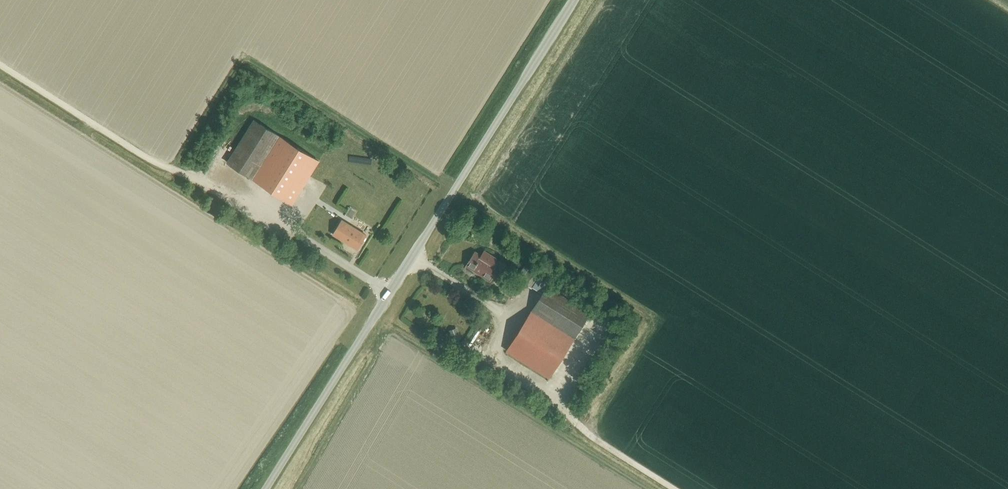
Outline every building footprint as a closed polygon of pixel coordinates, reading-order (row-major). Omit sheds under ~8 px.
[(254,179),(281,137),(254,120),(227,162),(254,179)] [(281,137),(254,179),(292,203),(319,161),(281,137)] [(251,207),(268,214),(270,209),(253,202),(251,207)] [(357,249),(366,235),(341,220),(332,234),(357,249)] [(496,265),(499,261),(484,251),(481,255),(475,251),(466,265),(490,281),(499,267),(496,265)] [(521,283),(531,289),(538,277),(528,271),(521,283)] [(547,286),(531,311),(574,338),(590,313),(547,286)] [(531,311),(506,351),(549,378),(574,338),(531,311)]
